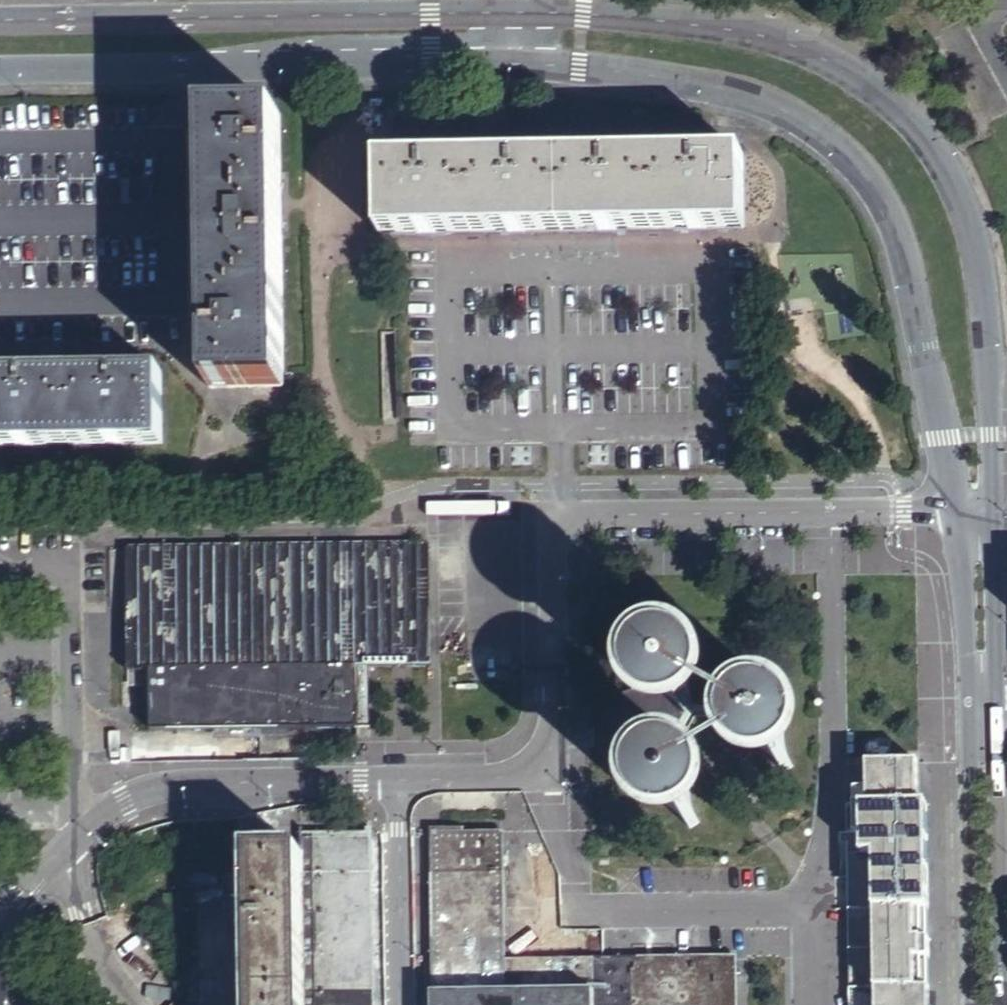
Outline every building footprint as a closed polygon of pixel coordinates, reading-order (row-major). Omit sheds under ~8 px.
[(275,116),(202,117),(202,172),(209,172),(209,181),(210,245),(203,245),(206,376),(206,391),(279,390),(279,373),(277,239),(275,116)] [(739,157),(375,163),(376,237),(431,236),(431,229),(504,228),(504,235),(612,233),(612,226),(685,224),(685,232),(740,231),(739,157)] [(612,226),(612,233),(685,232),(685,224),(612,226)] [(431,229),(431,236),(504,235),(504,228),(431,229)] [(0,375),(0,449),(29,449),(29,442),(103,441),(103,448),(158,447),(156,373),(0,375)] [(29,442),(29,449),(103,448),(103,441),(29,442)] [(426,543),(365,544),(365,528),(139,530),(139,593),(152,593),(152,653),(161,653),(161,714),(367,710),(368,638),(426,637),(426,543)] [(152,593),(139,593),(139,637),(139,653),(152,653),(152,593)] [(635,784),(635,797),(646,795),(655,795),(665,798),(672,802),(677,806),(687,817),(690,824),(692,829),(697,827),(701,825),(703,821),(700,817),(696,810),(693,803),(692,796),(691,788),(692,781),(694,774),(700,763),(702,761),(693,755),(687,754),(690,748),(691,739),(691,731),(689,725),(687,720),(696,717),(700,712),(695,706),(692,700),(690,692),(689,682),(690,673),(693,665),(697,657),(702,653),(695,648),(688,645),(685,651),(680,659),(671,669),(665,672),(658,676),(651,678),(635,678),(636,693),(629,694),(621,697),(614,702),(607,709),(602,718),(598,726),(597,737),(598,746),(599,753),(603,761),(609,769),(616,775),(623,780),(635,784)] [(791,770),(794,767),(789,760),(786,754),(783,744),(781,737),(782,730),(783,724),(785,718),(788,712),(791,708),(794,704),(789,700),(782,698),(780,698),(777,706),(772,713),(763,723),(747,729),(735,730),(729,730),(729,737),(730,744),(739,744),(748,744),(756,747),(764,750),(771,756),(777,764),(780,770),(782,773),(791,770)] [(927,804),(919,804),(918,763),(862,763),(862,805),(845,805),(848,1004),(930,1004),(927,804)] [(316,816),(316,820),(316,827),(362,826),(362,815),(326,815),(316,816)] [(464,818),(432,818),(433,886),(505,885),(504,824),(464,824),(464,818)] [(316,827),(316,847),(317,1004),(364,1004),(363,937),(362,847),(362,826),(316,827)] [(316,847),(316,827),(304,827),(304,847),(316,847)] [(374,966),(373,847),(362,847),(363,937),(364,1004),(374,1004),(374,966)] [(304,854),(253,855),(254,1004),(305,1004),(304,854)] [(595,995),(595,961),(506,962),(505,885),(433,886),(435,1004),(596,1004),(595,995)] [(595,995),(596,1004),(716,1004),(715,982),(735,982),(735,959),(628,961),(628,994),(595,995)] [(595,961),(595,995),(628,994),(628,961),(595,961)] [(735,982),(715,982),(716,1004),(736,1004),(735,982)]
